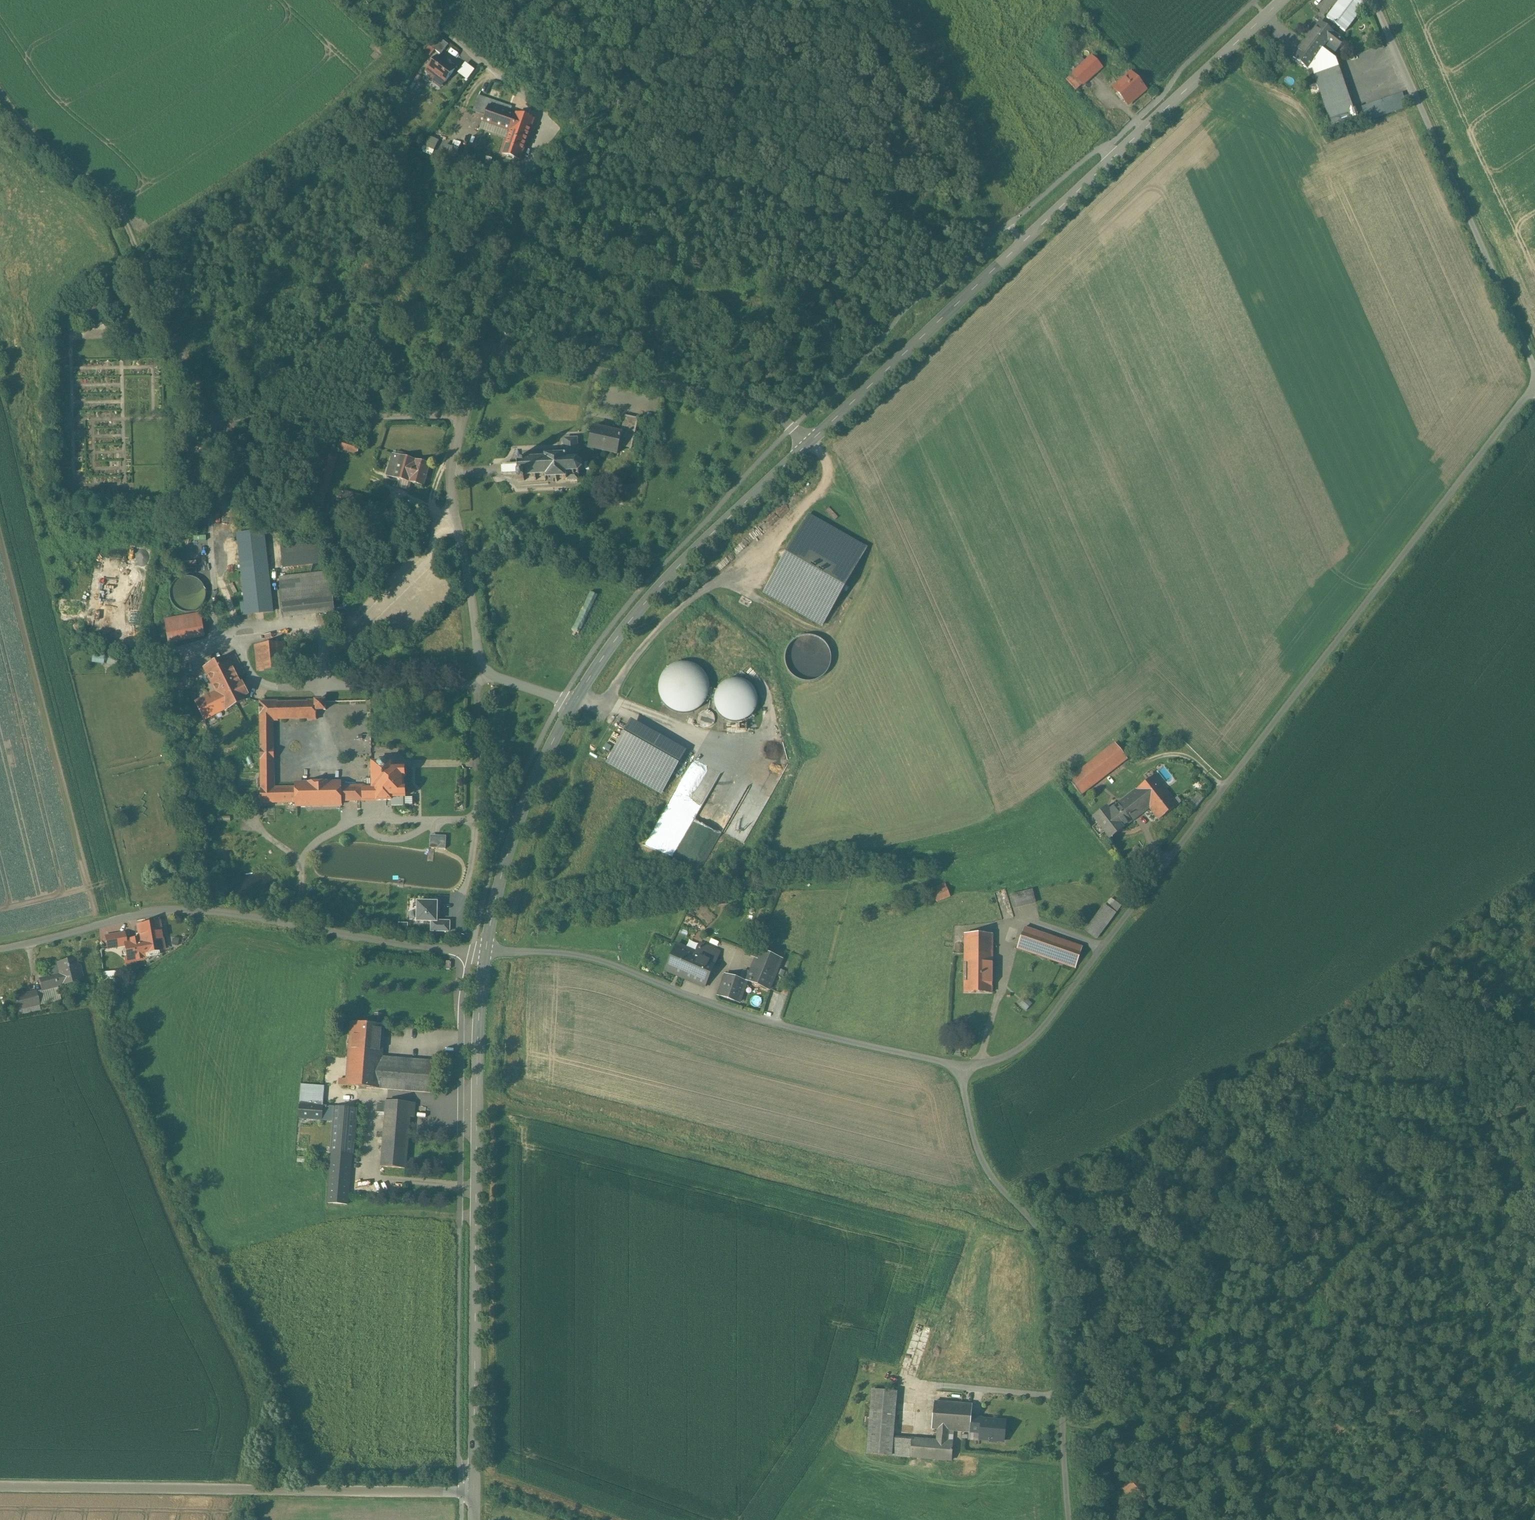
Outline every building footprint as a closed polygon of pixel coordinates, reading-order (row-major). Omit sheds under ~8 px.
[(1327,18),(1345,31),(1364,6),(1361,0),(1340,0),(1327,18)] [(1322,49),(1322,48),(1328,40),(1338,48),(1344,41),(1320,23),(1308,39),(1322,49)] [(431,47),(441,54),(448,44),(439,37),(431,47)] [(1322,49),(1308,39),(1293,58),(1308,70),(1312,69),(1331,126),(1354,119),(1358,118),(1355,109),(1353,110),(1335,58),(1332,56),(1322,48),(1322,49)] [(455,70),(437,55),(425,71),(432,76),(434,74),(445,83),(455,70)] [(1092,56),(1072,74),(1082,85),(1102,67),(1092,56)] [(1132,75),(1126,80),(1125,79),(1114,89),(1128,105),(1146,90),(1132,75)] [(1403,93),(1360,108),(1366,122),(1408,108),(1403,93)] [(474,111),(485,116),(489,105),(509,112),(511,107),(479,96),(474,111)] [(510,132),(516,115),(509,112),(489,105),(485,116),(483,122),(510,132)] [(516,115),(510,132),(502,155),(520,160),(535,119),(517,113),(516,115)] [(425,151),(434,155),(440,140),(431,136),(425,151)] [(625,415),(622,428),(635,431),(638,419),(625,415)] [(594,427),(589,448),(617,454),(620,439),(633,442),(635,431),(622,428),(621,433),(594,427)] [(523,457),(516,457),(517,464),(518,464),(518,465),(518,466),(519,467),(520,467),(520,469),(520,471),(519,471),(519,472),(519,473),(518,473),(518,474),(517,474),(518,481),(524,481),(524,478),(525,478),(534,477),(534,480),(536,480),(536,477),(545,477),(546,477),(546,478),(544,480),(545,481),(547,479),(548,482),(554,482),(554,479),(555,479),(555,482),(557,481),(557,479),(564,478),(567,480),(567,481),(578,480),(578,475),(580,474),(579,472),(581,469),(583,470),(584,469),(582,468),(581,464),(584,463),(583,461),(581,462),(578,460),(579,458),(577,457),(576,438),(565,439),(565,453),(563,455),(556,456),(555,453),(554,453),(554,456),(546,456),(544,454),(543,455),(545,457),(545,459),(544,459),(535,459),(535,456),(533,457),(533,459),(524,460),(523,460),(523,457)] [(360,444),(341,439),(338,448),(357,454),(360,444)] [(336,455),(322,451),(311,491),(325,495),(336,455)] [(430,464),(393,454),(387,475),(423,486),(430,464)] [(866,548),(808,515),(764,592),(822,625),(866,548)] [(264,531),(237,534),(245,603),(241,604),(242,615),(250,614),(251,619),(256,618),(256,613),(273,611),(266,542),(264,531)] [(321,537),(281,541),(284,569),(324,564),(321,537)] [(285,577),(280,578),(284,618),(296,617),(335,613),(330,572),(325,573),(285,577)] [(205,601),(206,594),(204,587),(201,581),(195,578),(188,576),(181,578),(175,582),(171,588),(170,595),(172,601),(176,607),(182,611),(188,612),(195,611),(201,607),(205,601)] [(82,601),(70,602),(70,610),(82,610),(82,601)] [(201,614),(165,621),(169,640),(205,634),(201,614)] [(574,631),(564,650),(573,655),(583,636),(574,631)] [(830,666),(831,661),(831,656),(830,651),(828,646),(825,642),(821,639),(816,637),(812,635),(807,635),(802,636),(797,638),(793,641),(789,645),(787,649),(785,654),(785,659),(785,664),(787,669),(790,673),(793,676),(797,679),(802,681),(807,682),(812,681),(817,680),(821,678),(825,674),(828,670),(830,666)] [(284,643),(256,646),(258,671),(287,668),(284,643)] [(108,663),(109,656),(98,654),(97,662),(108,663)] [(227,657),(206,668),(217,692),(197,703),(205,719),(226,709),(226,710),(248,699),(247,695),(248,694),(242,683),(241,683),(227,657)] [(708,697),(710,687),(708,677),(702,669),(694,664),(684,662),(674,664),(666,670),(661,678),(659,688),(661,698),(667,706),(675,711),(685,713),(695,711),(703,705),(708,697)] [(757,704),(758,699),(757,695),(756,691),(753,687),(750,684),(746,681),(742,679),(738,678),(733,679),(729,680),(725,682),(721,684),(718,688),(716,692),(715,696),(714,701),(715,705),(716,709),(719,713),(722,716),(726,719),(730,721),(734,722),(739,721),(743,720),(747,719),(751,716),(754,712),(756,708),(757,704)] [(296,787),(274,788),(273,760),(273,721),(278,721),(278,719),(308,718),(309,720),(316,720),(316,711),(326,710),(326,701),(308,701),(308,703),(278,703),(277,702),(260,702),(262,788),(261,788),(261,803),(297,802),(297,807),(341,806),(340,801),(363,801),(363,786),(360,786),(360,791),(344,792),(344,787),(340,786),(340,782),(297,783),(296,787)] [(714,722),(715,719),(714,715),(712,713),(710,711),(706,710),(703,711),(701,713),(699,716),(698,719),(699,722),(701,725),(704,727),(707,727),(710,726),(713,725),(714,722)] [(681,756),(629,726),(608,762),(661,792),(681,756)] [(771,757),(788,754),(784,736),(775,738),(776,743),(769,744),(771,757)] [(1127,759),(1114,743),(1069,778),(1081,795),(1127,759)] [(363,786),(363,801),(377,801),(377,800),(392,800),(392,806),(404,805),(403,797),(405,797),(405,786),(404,787),(404,777),(404,776),(406,775),(406,769),(404,767),(387,767),(387,763),(377,763),(376,762),(373,762),(371,764),(371,766),(372,768),(373,778),(376,778),(376,787),(363,787),(363,786)] [(733,822),(750,787),(724,774),(719,784),(707,778),(706,785),(697,780),(686,778),(670,810),(672,811),(684,813),(679,822),(675,819),(673,823),(665,821),(661,830),(667,833),(668,831),(673,834),(674,832),(685,834),(676,830),(694,833),(717,844),(723,832),(720,830),(724,820),(733,822)] [(1154,775),(1136,790),(1149,808),(1159,820),(1178,805),(1154,775)] [(1133,821),(1149,808),(1136,790),(1118,804),(1133,821)] [(1110,838),(1133,821),(1118,804),(1109,810),(1106,807),(1093,816),(1110,838)] [(435,847),(451,847),(451,834),(435,834),(435,847)] [(940,903),(953,898),(950,889),(937,894),(940,903)] [(1028,904),(1025,892),(1012,895),(1015,907),(1028,904)] [(438,901),(417,901),(417,922),(438,922),(438,901)] [(1087,930),(1098,937),(1116,912),(1106,904),(1087,930)] [(431,920),(431,932),(450,932),(450,921),(431,920)] [(137,925),(140,939),(142,953),(143,953),(148,952),(150,954),(154,953),(153,950),(164,949),(159,922),(137,925)] [(1083,946),(1025,927),(1018,947),(1076,967),(1083,946)] [(689,931),(681,928),(679,934),(686,937),(689,931)] [(165,941),(171,939),(168,931),(163,933),(165,941)] [(108,948),(125,945),(124,942),(125,942),(124,933),(105,936),(108,948)] [(964,934),(964,962),(969,962),(969,961),(992,961),(992,934),(964,934)] [(131,941),(125,942),(124,942),(125,945),(127,959),(125,959),(126,964),(136,962),(135,960),(144,959),(143,953),(142,953),(140,939),(138,940),(138,938),(131,940),(131,941)] [(754,942),(750,953),(756,956),(760,945),(754,942)] [(700,943),(696,952),(715,961),(719,952),(700,943)] [(665,970),(684,978),(696,952),(676,944),(665,970)] [(748,979),(769,989),(781,958),(760,950),(748,979)] [(703,986),(715,961),(696,952),(684,978),(703,986)] [(60,974),(55,975),(58,989),(84,983),(79,965),(77,966),(75,958),(58,963),(60,974)] [(992,993),(992,961),(969,961),(969,962),(964,962),(964,993),(992,993)] [(119,972),(107,972),(107,983),(119,983),(119,972)] [(62,1001),(58,989),(55,975),(39,980),(42,991),(14,997),(19,1015),(52,1007),(51,1003),(62,1001)] [(726,975),(719,995),(740,1001),(745,981),(726,975)] [(374,1024),(353,1022),(347,1079),(340,1078),(339,1085),(434,1093),(437,1061),(381,1057),(384,1025),(381,1025),(382,1014),(375,1014),(374,1024)] [(323,1104),(325,1086),(301,1084),(300,1102),(323,1104)] [(414,1103),(386,1101),(381,1166),(405,1168),(410,1112),(413,1112),(414,1103)] [(323,1106),(300,1104),(299,1117),(322,1119),(323,1106)] [(336,1107),(332,1152),(350,1154),(352,1154),(355,1108),(336,1107)] [(347,1186),(350,1154),(332,1152),(328,1203),(342,1203),(344,1186),(347,1186)] [(894,1439),(897,1392),(871,1391),(866,1454),(893,1456),(894,1439)] [(931,1431),(936,1431),(948,1432),(969,1434),(970,1416),(971,1404),(934,1401),(931,1431)] [(1006,1419),(970,1416),(969,1434),(968,1440),(1004,1443),(1006,1419)] [(911,1440),(909,1457),(952,1461),(953,1442),(947,1441),(948,1432),(936,1431),(935,1440),(911,1438),(911,1440)] [(911,1440),(894,1439),(893,1456),(909,1457),(911,1440)]
